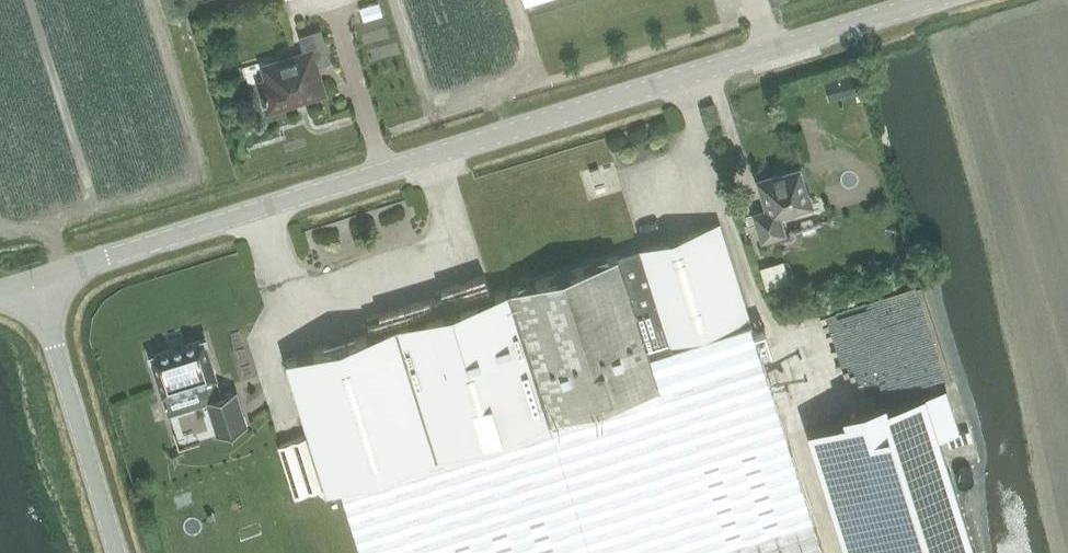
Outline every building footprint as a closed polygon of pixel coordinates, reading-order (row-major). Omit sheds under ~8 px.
[(378,1),(354,5),(357,20),(381,15),(378,1)] [(260,87),(266,106),(272,109),(291,103),(294,98),(302,95),(307,98),(324,93),(316,66),(330,61),(321,30),(299,36),(304,53),(263,66),(267,80),(263,81),(260,87)] [(753,213),(762,240),(785,233),(780,215),(812,205),(800,167),(758,180),(767,208),(753,213)] [(648,243),(640,246),(641,248),(640,249),(640,250),(669,342),(749,318),(720,224),(649,246),(648,243)] [(522,286),(508,290),(550,421),(659,387),(649,354),(671,347),(669,342),(640,250),(617,257),(617,256),(529,283),(528,279),(521,282),(522,286)] [(508,290),(286,360),(327,491),(340,487),(550,421),(508,290)] [(340,487),(362,552),(824,552),(812,517),(788,436),(752,322),(671,347),(649,354),(659,387),(550,421),(340,487)] [(152,355),(149,356),(150,359),(151,359),(163,395),(169,414),(207,402),(217,435),(247,426),(236,390),(221,395),(216,378),(217,378),(205,342),(206,342),(205,339),(202,340),(184,346),(184,345),(170,350),(153,356),(152,355)] [(808,428),(848,552),(975,552),(948,468),(938,435),(959,428),(945,385),(808,428)] [(274,421),(278,438),(300,433),(296,416),(274,421)] [(275,444),(291,491),(317,483),(302,436),(275,444)]
